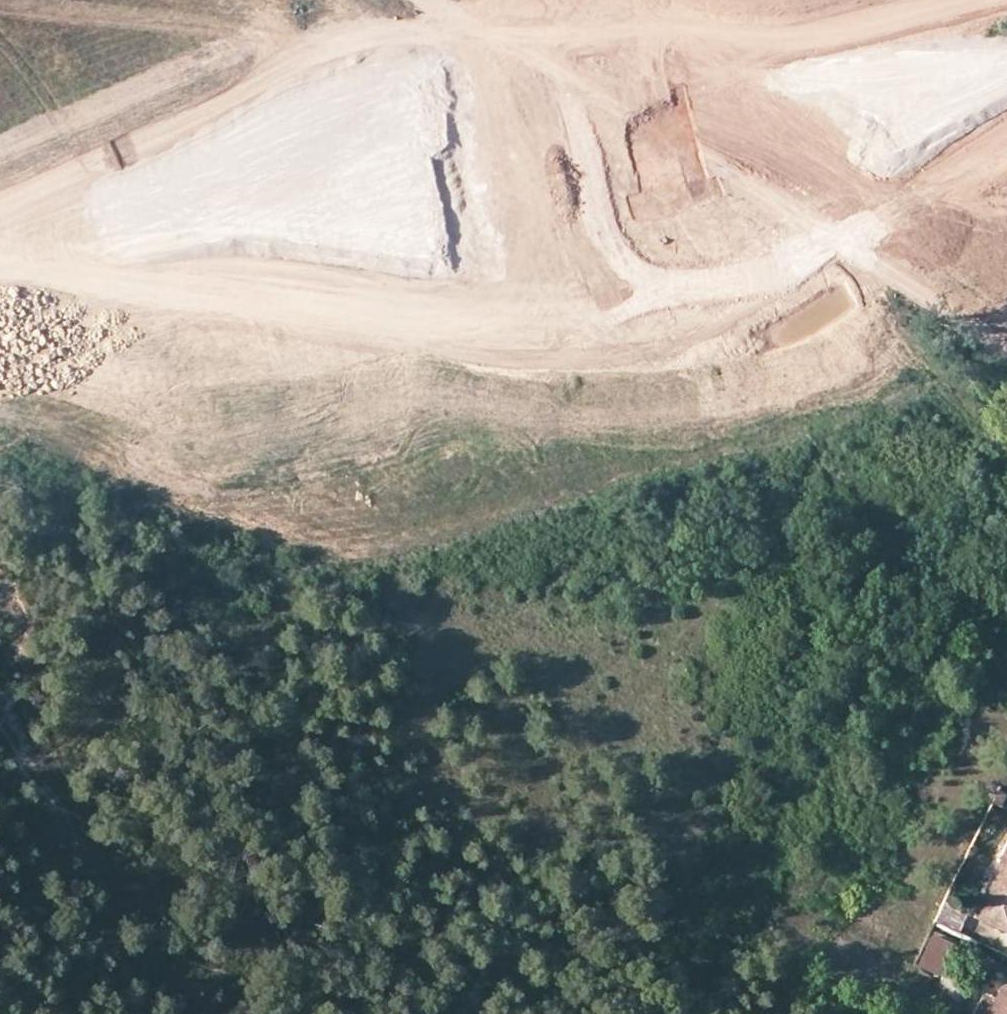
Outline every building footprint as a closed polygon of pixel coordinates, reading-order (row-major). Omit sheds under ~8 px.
[(972,916),(1005,933),(1006,929),(1006,844),(981,898),(972,916)] [(927,933),(913,960),(917,967),(933,974),(949,943),(927,933)] [(1001,984),(995,998),(986,993),(975,1013),(1006,1013),(1006,988),(1001,984)]
